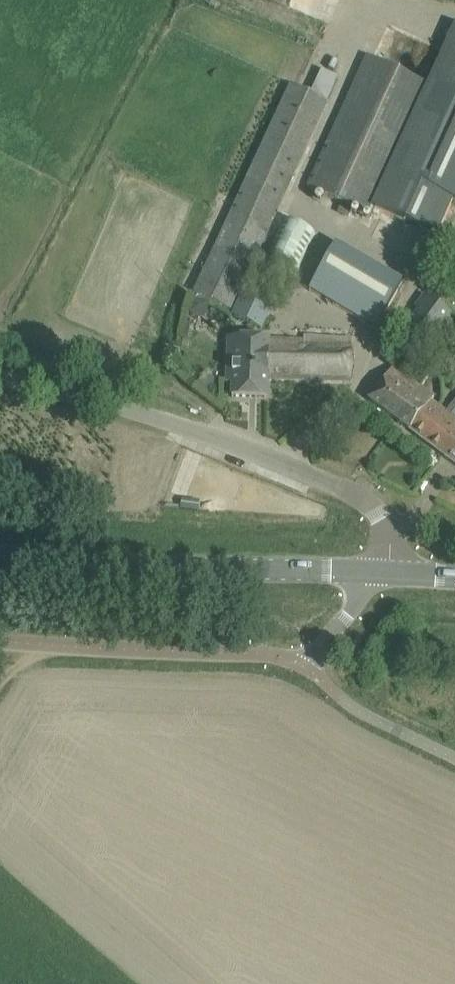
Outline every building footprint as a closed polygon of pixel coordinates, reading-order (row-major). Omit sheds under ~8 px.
[(374,211),(436,238),(452,201),(454,202),(454,31),(431,84),(374,211)] [(352,210),(371,218),(374,211),(431,84),(367,55),(307,189),(341,204),(337,214),(348,219),(352,210)] [(291,85),(194,293),(230,310),(328,102),(291,85)] [(294,279),(315,233),(284,219),(262,264),(294,279)] [(336,244),(309,290),(376,329),(402,283),(336,244)] [(261,329),(273,304),(244,290),(232,315),(261,329)] [(420,303),(423,306),(411,322),(433,338),(450,315),(425,297),(420,303)] [(227,338),(227,367),(233,367),(232,384),(232,397),(267,398),(268,381),(268,370),(270,370),(270,339),(267,339),(261,339),(227,338)] [(270,370),(268,370),(268,381),(352,382),(352,344),(304,341),(270,339),(270,370)] [(369,400),(397,421),(411,402),(410,401),(419,388),(392,368),(369,400)] [(442,455),(454,438),(454,400),(445,413),(431,402),(434,398),(419,388),(410,401),(411,402),(397,421),(442,455)] [(442,455),(454,464),(454,438),(442,455)]
